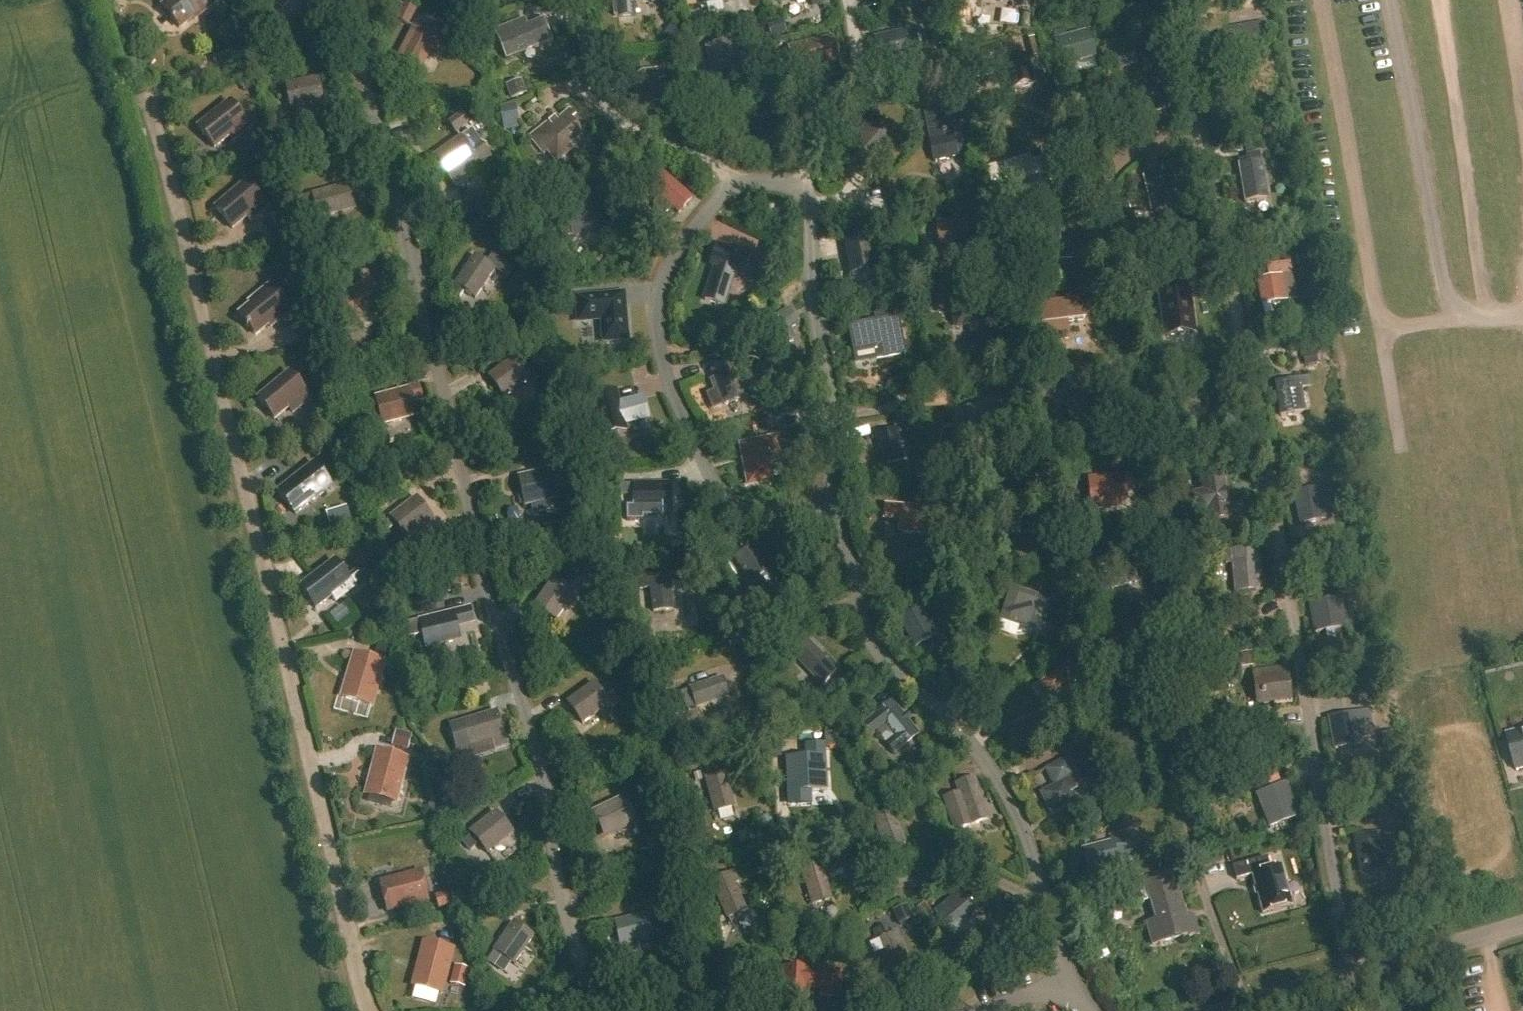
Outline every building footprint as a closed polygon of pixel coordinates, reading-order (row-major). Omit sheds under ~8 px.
[(172,0),(160,10),(181,35),(193,24),(194,25),(217,6),(212,0),(172,0)] [(618,17),(634,16),(633,1),(645,0),(617,0),(618,17)] [(415,13),(403,7),(396,20),(413,29),(398,57),(421,70),(432,50),(437,53),(448,31),(437,25),(430,37),(413,28),(413,29),(408,26),(415,13)] [(928,17),(926,7),(920,9),(922,19),(928,17)] [(988,14),(990,27),(1006,25),(1004,12),(988,14)] [(490,32),(501,60),(546,43),(541,30),(540,30),(537,22),(523,28),(520,21),(490,32)] [(782,34),(779,23),(768,26),(771,37),(782,34)] [(901,77),(940,68),(932,29),(893,38),(901,77)] [(1218,39),(1223,67),(1244,64),(1238,29),(1230,30),(1231,37),(1218,39)] [(1057,33),(1065,65),(1095,57),(1088,33),(1067,39),(1064,31),(1057,33)] [(687,33),(680,43),(690,50),(697,40),(687,33)] [(839,65),(832,37),(787,47),(795,80),(819,74),(818,70),(839,65)] [(713,47),(712,41),(704,43),(712,83),(732,79),(725,44),(713,47)] [(1135,56),(1127,59),(1130,68),(1138,66),(1135,56)] [(966,61),(971,80),(984,76),(979,57),(966,61)] [(998,77),(1006,75),(1010,92),(1034,86),(1027,60),(996,68),(998,77)] [(664,102),(657,82),(665,79),(661,69),(630,81),(641,111),(664,102)] [(785,88),(782,75),(771,77),(774,90),(785,88)] [(277,88),(278,95),(287,93),(291,112),(323,105),(317,79),(285,86),(277,88)] [(503,86),(509,103),(525,97),(520,80),(503,86)] [(198,129),(214,149),(235,131),(239,136),(250,127),(229,102),(198,129)] [(549,123),(529,138),(543,155),(546,152),(555,164),(567,155),(572,151),(569,147),(582,136),(571,122),(577,117),(572,110),(561,118),(559,115),(554,118),(555,120),(550,124),(549,123)] [(748,155),(766,157),(771,120),(771,118),(768,118),(768,120),(761,119),(762,111),(755,110),(748,155)] [(467,126),(460,116),(448,124),(459,139),(434,157),(449,179),(467,167),(470,171),(490,158),(482,147),(472,154),(456,133),(467,126)] [(850,170),(851,169),(857,174),(858,173),(865,178),(875,166),(869,161),(885,143),(880,139),(884,135),(878,130),(882,125),(874,118),(867,127),(865,125),(857,134),(863,139),(843,162),(849,167),(848,169),(850,170)] [(929,142),(934,162),(957,158),(963,156),(959,136),(967,135),(965,123),(950,126),(952,137),(929,142)] [(1255,160),(1239,163),(1240,169),(1236,170),(1238,177),(1241,176),(1246,203),(1266,200),(1260,164),(1256,164),(1255,160)] [(1013,175),(1016,190),(1040,184),(1037,170),(1041,169),(1039,163),(1012,170),(1011,165),(1005,167),(1007,176),(1013,175)] [(654,209),(661,215),(665,215),(671,208),(678,214),(691,199),(662,174),(649,189),(660,198),(653,205),(654,209)] [(1166,183),(1164,174),(1143,178),(1151,212),(1180,205),(1175,182),(1166,183)] [(955,182),(958,195),(971,191),(968,179),(955,182)] [(227,224),(232,230),(253,212),(257,216),(267,207),(247,183),(215,210),(220,215),(215,220),(223,228),(227,224)] [(302,198),(304,208),(314,206),(317,217),(328,215),(328,214),(341,211),(342,213),(355,210),(348,186),(302,198)] [(500,194),(506,204),(516,198),(510,187),(500,194)] [(593,213),(592,214),(589,202),(565,208),(568,221),(558,224),(562,239),(597,230),(593,213)] [(979,225),(940,230),(943,254),(981,248),(979,225)] [(269,229),(271,244),(284,242),(281,227),(269,229)] [(1190,233),(1177,235),(1180,248),(1192,245),(1190,233)] [(869,237),(843,242),(849,276),(875,271),(869,237)] [(704,301),(722,307),(733,273),(744,277),(750,258),(715,246),(709,265),(715,267),(704,301)] [(494,271),(501,261),(492,255),(486,265),(474,257),(454,285),(475,300),(495,271),(494,271)] [(1147,287),(1159,286),(1157,270),(1145,271),(1147,287)] [(1292,282),(1290,271),(1274,274),(1275,279),(1258,282),(1263,306),(1285,302),(1295,300),(1292,282)] [(348,310),(357,321),(382,300),(366,279),(343,298),(338,292),(324,303),(337,319),(348,310)] [(557,286),(558,298),(570,297),(569,285),(557,286)] [(239,316),(255,336),(276,318),(280,323),(291,314),(269,287),(249,304),(251,306),(239,316)] [(1158,296),(1163,334),(1189,331),(1184,292),(1158,296)] [(793,301),(801,314),(812,307),(805,295),(793,301)] [(621,297),(578,301),(580,320),(603,318),(604,325),(601,325),(603,343),(619,342),(619,339),(625,339),(621,297)] [(972,323),(977,348),(999,343),(990,300),(953,307),(957,326),(972,323)] [(1082,301),(1040,305),(1044,342),(1069,339),(1067,322),(1084,321),(1082,301)] [(765,335),(769,342),(777,338),(778,340),(780,339),(784,347),(795,340),(789,330),(798,325),(789,310),(751,333),(756,340),(765,335)] [(898,318),(847,328),(847,330),(850,329),(855,355),(875,351),(876,359),(903,354),(903,356),(905,356),(898,318)] [(1304,355),(1306,367),(1314,365),(1312,353),(1304,355)] [(488,377),(504,399),(540,372),(535,365),(525,373),(514,358),(488,377)] [(710,372),(723,405),(748,395),(735,363),(710,372)] [(310,398),(289,374),(257,400),(274,420),(295,403),(299,407),(310,398)] [(1310,388),(1308,378),(1275,384),(1281,417),(1304,413),(1300,390),(1310,388)] [(413,404),(410,390),(375,399),(375,401),(368,403),(371,413),(378,411),(382,426),(412,418),(409,405),(413,404)] [(966,410),(971,430),(973,429),(976,443),(991,439),(987,425),(1015,418),(1008,390),(998,393),(1000,401),(966,410)] [(625,432),(623,425),(647,418),(642,399),(618,405),(615,393),(592,399),(602,438),(625,432)] [(772,419),(764,421),(766,430),(774,429),(772,419)] [(875,435),(883,464),(907,458),(902,437),(909,436),(905,419),(893,422),(895,430),(875,435)] [(741,446),(750,485),(771,480),(766,462),(781,458),(777,438),(741,446)] [(314,465),(278,493),(295,515),(331,487),(314,465)] [(559,498),(556,484),(564,482),(561,470),(553,472),(553,471),(518,479),(521,493),(526,492),(529,505),(559,498)] [(1125,489),(1125,478),(1124,477),(1088,480),(1091,510),(1119,508),(1118,490),(1125,489)] [(1194,498),(1196,514),(1210,511),(1212,523),(1225,521),(1223,509),(1224,509),(1221,493),(1220,494),(1218,482),(1204,484),(1206,496),(1194,498)] [(661,508),(661,518),(671,518),(670,485),(632,485),(632,509),(661,508)] [(631,496),(631,486),(620,486),(620,496),(631,496)] [(946,486),(945,498),(957,499),(958,487),(946,486)] [(1317,515),(1318,522),(1325,520),(1322,502),(1330,500),(1328,488),(1295,495),(1299,519),(1317,515)] [(383,524),(388,530),(395,525),(406,540),(432,519),(416,498),(383,524)] [(933,522),(943,523),(944,510),(900,507),(899,534),(932,536),(933,522)] [(350,524),(345,508),(334,512),(338,527),(350,524)] [(768,570),(753,548),(735,560),(750,583),(768,570)] [(1258,549),(1224,552),(1225,565),(1231,564),(1234,593),(1238,593),(1239,597),(1255,595),(1255,592),(1262,591),(1258,549)] [(1104,584),(1107,597),(1113,595),(1112,589),(1136,583),(1128,553),(1103,559),(1110,583),(1104,584)] [(366,578),(360,569),(347,579),(334,562),(299,589),(315,609),(337,593),(341,597),(366,578)] [(533,607),(555,622),(568,604),(574,608),(592,581),(580,572),(567,591),(552,580),(533,607)] [(650,589),(652,613),(672,611),(668,575),(636,578),(637,590),(650,589)] [(437,591),(449,589),(447,579),(435,582),(437,591)] [(1016,633),(1035,630),(1033,619),(1036,609),(1044,611),(1047,601),(1010,588),(999,621),(1015,626),(1016,633)] [(1310,604),(1315,633),(1352,627),(1347,598),(1310,604)] [(919,617),(902,627),(914,648),(939,634),(924,608),(916,613),(919,617)] [(422,636),(425,649),(455,642),(452,629),(472,624),(469,610),(405,626),(408,639),(422,636)] [(792,656),(821,687),(839,670),(825,655),(822,658),(807,642),(803,646),(797,640),(788,648),(794,654),(792,656)] [(392,647),(379,643),(375,656),(388,660),(392,647)] [(1254,669),(1252,653),(1241,654),(1242,670),(1254,669)] [(355,656),(342,698),(371,706),(383,664),(355,656)] [(1050,700),(1063,692),(1072,705),(1062,712),(1071,726),(1098,708),(1089,694),(1093,691),(1084,677),(1079,680),(1070,666),(1040,686),(1050,700)] [(1288,676),(1287,668),(1284,668),(1253,672),(1255,691),(1261,690),(1263,704),(1291,701),(1288,676)] [(692,697),(696,709),(728,698),(721,679),(689,689),(689,690),(681,693),(683,700),(692,697)] [(604,699),(593,684),(566,703),(582,725),(609,706),(608,706),(616,700),(611,694),(604,699)] [(885,745),(894,755),(918,735),(891,703),(863,726),(872,737),(884,726),(894,738),(885,745)] [(850,711),(845,716),(852,724),(857,720),(850,711)] [(1372,733),(1369,712),(1329,719),(1335,750),(1361,746),(1359,735),(1372,733)] [(450,727),(458,756),(469,753),(466,745),(490,738),(493,749),(505,745),(496,713),(450,727)] [(1506,736),(1516,771),(1522,770),(1522,731),(1506,736)] [(398,733),(395,746),(408,750),(411,736),(398,733)] [(1395,749),(1393,734),(1382,736),(1384,751),(1395,749)] [(805,758),(807,793),(827,792),(824,749),(816,749),(816,758),(805,758)] [(377,753),(366,795),(395,803),(406,760),(377,753)] [(1042,794),(1052,813),(1074,801),(1069,791),(1087,781),(1078,766),(1073,768),(1067,759),(1045,771),(1054,788),(1042,794)] [(706,780),(715,813),(733,808),(723,776),(716,778),(714,769),(704,772),(707,780),(706,780)] [(1269,786),(1276,784),(1272,773),(1265,776),(1269,786)] [(944,800),(955,831),(987,821),(975,784),(965,787),(963,782),(956,785),(959,795),(944,800)] [(1271,792),(1257,797),(1269,828),(1296,817),(1295,814),(1296,813),(1285,785),(1270,790),(1271,792)] [(603,824),(608,837),(636,823),(630,809),(638,805),(634,795),(625,799),(625,798),(593,814),(598,826),(603,824)] [(885,816),(873,821),(886,852),(905,845),(889,806),(881,809),(885,816)] [(479,844),(487,854),(512,834),(495,813),(470,834),(471,835),(464,840),(472,850),(479,844)] [(1133,862),(1132,858),(1126,834),(1110,838),(1112,846),(1085,853),(1086,856),(1084,857),(1086,867),(1088,866),(1091,878),(1119,871),(1117,865),(1131,862),(1133,862)] [(1366,866),(1377,864),(1378,871),(1385,870),(1379,836),(1355,840),(1359,867),(1363,867),(1366,867),(1366,866)] [(1254,876),(1265,914),(1294,906),(1283,867),(1272,870),(1269,858),(1234,868),(1238,880),(1254,876)] [(810,902),(805,904),(807,912),(813,910),(812,906),(831,900),(821,866),(801,872),(810,902)] [(1124,870),(1128,884),(1144,879),(1140,866),(1124,870)] [(1150,879),(1151,884),(1146,886),(1147,887),(1139,889),(1143,904),(1151,902),(1156,922),(1147,924),(1152,945),(1152,946),(1198,933),(1193,917),(1185,919),(1173,872),(1150,879)] [(379,884),(387,913),(428,902),(421,873),(379,884)] [(712,883),(728,919),(744,911),(733,886),(739,883),(734,873),(712,883)] [(968,887),(935,915),(954,937),(978,916),(965,901),(974,893),(968,887)] [(452,907),(449,894),(436,897),(440,910),(452,907)] [(924,903),(914,912),(923,922),(933,914),(924,903)] [(904,907),(893,912),(899,927),(910,922),(904,907)] [(785,918),(789,931),(804,926),(800,913),(785,918)] [(614,923),(620,948),(663,937),(661,927),(651,929),(648,915),(614,923)] [(487,961),(496,967),(503,958),(514,966),(533,938),(513,923),(493,951),(494,952),(487,961)] [(901,951),(895,934),(883,939),(882,936),(879,937),(885,953),(874,957),(883,979),(908,969),(903,954),(904,954),(903,951),(901,951)] [(424,945),(413,986),(441,994),(452,952),(424,945)] [(468,971),(455,967),(451,985),(463,989),(468,971)] [(784,999),(804,1000),(805,988),(823,989),(822,999),(838,1000),(840,974),(836,974),(836,971),(785,969),(784,999)]
